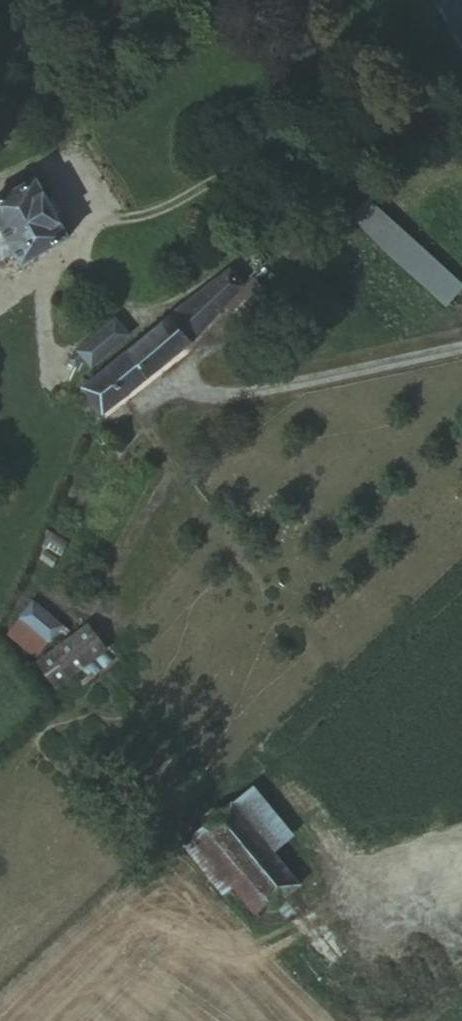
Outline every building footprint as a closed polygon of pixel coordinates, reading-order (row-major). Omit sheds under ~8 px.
[(36,185),(0,204),(0,261),(14,252),(21,264),(66,239),(36,185)] [(368,201),(349,220),(447,308),(461,291),(461,286),(368,201)] [(198,328),(228,292),(215,275),(159,324),(177,349),(198,328)] [(91,362),(122,337),(106,320),(66,353),(73,361),(82,354),(91,362)] [(90,420),(177,349),(159,324),(70,396),(90,420)] [(51,645),(63,625),(35,607),(23,627),(51,645)] [(69,696),(119,659),(100,632),(49,671),(69,696)] [(288,843),(249,794),(231,809),(270,858),(288,843)] [(294,887),(270,858),(231,809),(203,831),(226,859),(267,909),(294,887)] [(226,859),(203,831),(194,839),(216,868),(226,859)]
